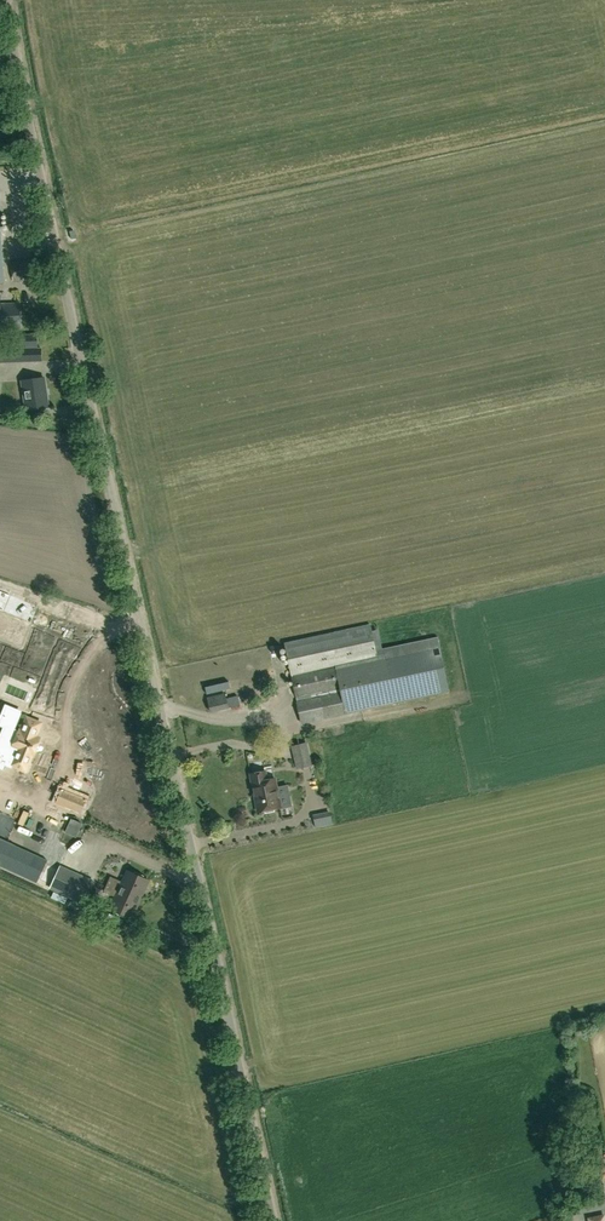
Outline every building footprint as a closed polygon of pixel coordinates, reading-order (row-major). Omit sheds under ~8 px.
[(12,281),(22,280),(22,276),(38,274),(36,259),(10,262),(12,281)] [(0,298),(0,329),(21,328),(20,303),(0,303),(0,298)] [(29,347),(38,347),(38,334),(25,334),(26,347),(29,347)] [(38,347),(29,347),(30,362),(42,361),(42,347),(38,347)] [(11,348),(0,348),(0,362),(12,362),(11,348)] [(26,410),(48,407),(44,377),(22,380),(26,410)] [(449,692),(437,637),(376,650),(370,625),(285,643),(301,723),(362,710),(449,692)] [(239,705),(237,695),(227,697),(226,693),(208,697),(211,711),(228,707),(239,705)] [(403,725),(402,717),(383,718),(383,726),(403,725)] [(20,731),(7,725),(1,741),(13,746),(19,749),(12,764),(25,770),(31,754),(33,754),(39,739),(34,737),(40,723),(27,718),(22,731),(20,731)] [(297,769),(312,765),(306,743),(292,746),(297,769)] [(267,779),(265,771),(251,773),(258,811),(281,807),(275,778),(267,779)] [(80,810),(85,800),(62,791),(59,798),(67,801),(66,804),(80,810)] [(54,863),(0,839),(0,865),(44,885),(54,863)] [(84,903),(94,881),(61,866),(51,888),(84,903)] [(132,918),(150,880),(128,870),(123,882),(111,876),(104,891),(116,896),(111,908),(132,918)]
